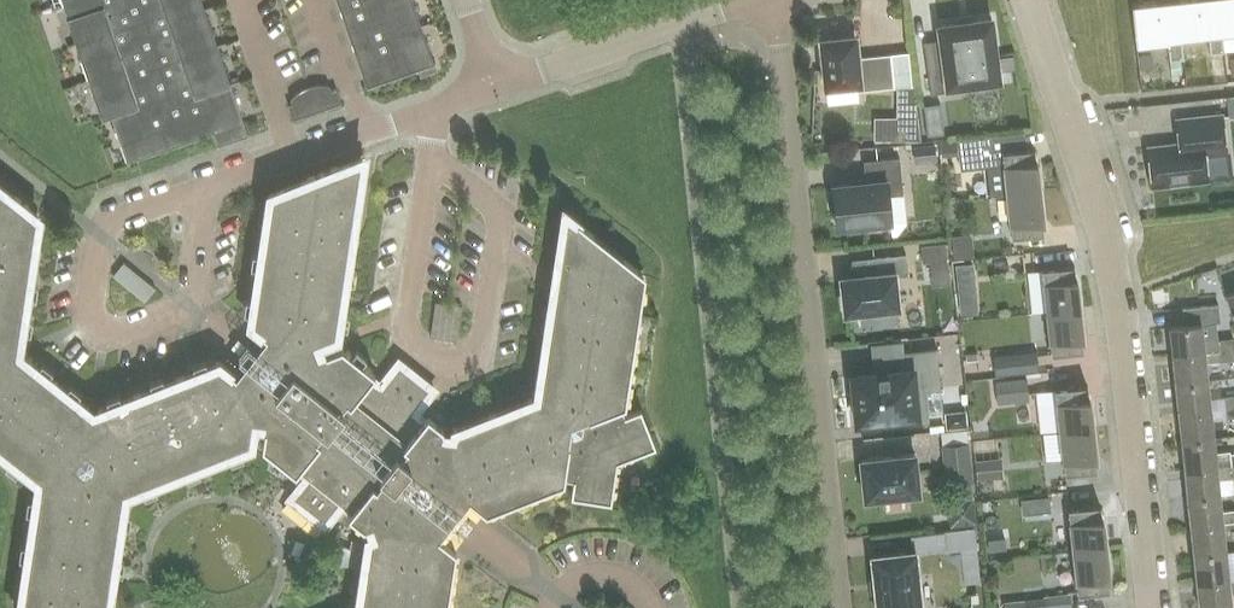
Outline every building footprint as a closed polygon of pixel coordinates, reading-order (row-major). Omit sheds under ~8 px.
[(77,43),(103,119),(114,115),(123,142),(129,160),(213,131),(218,147),(249,137),(243,120),(201,0),(62,0),(77,43)] [(367,86),(419,68),(421,73),(436,68),(413,0),(337,0),(367,86)] [(1173,0),(1159,0),(1131,3),(1136,48),(1168,45),(1169,61),(1183,59),(1181,41),(1178,41),(1173,0)] [(1215,0),(1173,0),(1178,41),(1181,41),(1208,38),(1210,54),(1224,52),(1222,36),(1219,37),(1215,0)] [(1219,37),(1222,36),(1233,36),(1233,0),(1215,0),(1219,37)] [(941,40),(924,42),(931,93),(948,91),(948,87),(969,85),(1000,80),(991,18),(939,25),(941,40)] [(857,62),(854,38),(821,41),(821,46),(817,47),(819,62),(823,62),(826,88),(858,85),(858,90),(892,87),(889,56),(866,58),(867,61),(857,62)] [(1013,56),(1000,58),(1001,71),(1014,70),(1013,56)] [(1180,61),(1170,62),(1172,74),(1181,73),(1180,61)] [(292,103),(288,105),(293,120),(341,103),(336,89),(331,91),(330,86),(320,85),(309,87),(300,92),(291,99),(292,103)] [(873,115),(873,141),(920,140),(913,85),(911,85),(896,86),(895,115),(873,115)] [(1152,188),(1161,187),(1209,182),(1206,155),(1227,152),(1223,114),(1177,119),(1179,143),(1148,147),(1152,188)] [(959,140),(939,141),(941,157),(960,155),(962,169),(984,167),(987,196),(1007,194),(1040,190),(1037,162),(1037,161),(1035,161),(1034,148),(1027,149),(1025,133),(959,140)] [(933,146),(912,148),(914,164),(935,162),(933,146)] [(34,478),(49,472),(53,481),(37,487),(19,607),(110,607),(126,500),(112,490),(118,483),(131,493),(252,446),(255,425),(265,426),(262,447),(296,474),(299,470),(307,476),(289,500),(325,528),(343,505),(351,512),(348,516),(363,528),(369,526),(373,535),(367,538),(357,607),(447,607),(456,551),(439,538),(469,500),(486,513),(563,482),(564,478),(573,480),(570,497),(611,503),(617,462),(655,446),(640,409),(624,415),(621,407),(625,405),(645,274),(564,209),(537,391),(550,402),(544,409),(531,398),(453,429),(453,435),(443,433),(443,427),(428,415),(425,419),(417,413),(435,390),(399,361),(380,384),(372,377),(376,373),(342,347),(322,354),(318,345),(338,337),(366,155),(270,193),(250,324),(267,337),(237,375),(220,362),(99,409),(97,426),(88,424),(90,408),(25,356),(21,357),(18,349),(21,347),(41,216),(0,184),(0,451),(34,478)] [(891,221),(890,211),(889,196),(903,195),(899,158),(863,162),(865,183),(832,186),(832,192),(828,192),(830,211),(834,211),(836,227),(891,221)] [(1007,194),(1011,236),(1043,233),(1043,232),(1042,220),(1043,220),(1043,219),(1040,190),(1007,194)] [(972,242),(953,244),(954,258),(974,256),(972,242)] [(945,244),(921,246),(923,262),(930,262),(946,260),(945,244)] [(880,312),(880,309),(897,307),(894,277),(908,275),(905,255),(872,258),(874,276),(842,279),(845,313),(862,311),(862,314),(880,312)] [(123,261),(113,274),(146,301),(156,288),(123,261)] [(973,263),(955,265),(960,314),(978,312),(973,263)] [(1077,279),(1075,279),(1074,266),(1042,269),(1047,308),(1080,304),(1077,279)] [(1226,294),(1233,318),(1233,291),(1226,294)] [(436,302),(431,337),(456,341),(462,306),(436,302)] [(1052,354),(1083,351),(1082,337),(1083,337),(1080,304),(1047,308),(1052,354)] [(1183,325),(1169,326),(1172,355),(1204,352),(1231,350),(1230,340),(1219,341),(1219,338),(1217,323),(1220,322),(1218,305),(1182,308),(1183,325)] [(851,375),(856,423),(863,422),(863,429),(884,427),(883,420),(906,418),(907,425),(928,423),(925,392),(941,390),(936,349),(901,353),(903,370),(851,375)] [(1204,352),(1172,355),(1175,384),(1207,381),(1205,362),(1232,360),(1231,350),(1204,352)] [(996,375),(1036,371),(1040,371),(1038,352),(994,356),(996,375)] [(976,353),(965,354),(966,362),(977,361),(976,353)] [(998,405),(1029,402),(1027,378),(996,381),(998,405)] [(1175,384),(1178,412),(1210,409),(1233,407),(1233,397),(1209,400),(1207,381),(1175,384)] [(1089,399),(1088,394),(1087,386),(1056,389),(1060,428),(1093,424),(1090,399),(1089,399)] [(1178,412),(1182,441),(1213,438),(1211,420),(1233,417),(1233,407),(1210,409),(1178,412)] [(966,410),(944,412),(946,429),(968,427),(966,410)] [(1065,474),(1096,470),(1095,457),(1097,457),(1093,424),(1060,428),(1065,474)] [(1182,441),(1185,470),(1216,467),(1233,465),(1233,453),(1227,454),(1227,452),(1215,453),(1213,438),(1182,441)] [(946,486),(974,483),(970,443),(942,446),(946,486)] [(865,499),(918,494),(914,455),(861,461),(865,499)] [(1002,458),(975,460),(977,480),(1004,478),(1002,458)] [(1185,470),(1188,498),(1219,495),(1217,478),(1229,477),(1229,475),(1233,475),(1233,465),(1216,467),(1185,470)] [(1188,498),(1191,527),(1222,524),(1233,522),(1233,510),(1221,512),(1219,495),(1188,498)] [(1048,497),(1039,498),(1041,511),(1049,510),(1049,501),(1048,497)] [(961,500),(949,515),(950,528),(977,524),(974,498),(961,500)] [(1102,518),(1100,509),(1100,505),(1068,509),(1073,547),(1106,544),(1103,518),(1102,518)] [(1222,524),(1191,527),(1194,555),(1225,552),(1222,524)] [(975,528),(944,531),(946,550),(977,546),(975,528)] [(944,531),(923,534),(926,552),(946,550),(944,531)] [(1078,594),(1109,590),(1108,577),(1109,577),(1106,544),(1073,547),(1078,594)] [(977,548),(960,550),(964,584),(981,582),(977,548)] [(911,553),(912,553),(911,551),(909,551),(869,556),(869,555),(867,555),(867,558),(868,558),(870,580),(870,582),(872,592),(871,592),(871,594),(872,594),(873,607),(917,607),(915,589),(916,589),(915,587),(914,578),(914,577),(914,575),(911,553)] [(1225,552),(1228,580),(1233,580),(1233,551),(1225,552)] [(1225,552),(1194,555),(1197,584),(1228,580),(1225,552)] [(1197,584),(1200,607),(1231,607),(1230,595),(1228,580),(1197,584)] [(1044,597),(1044,599),(1045,607),(1069,607),(1068,595),(1044,597)] [(1024,601),(1025,607),(1045,607),(1044,599),(1024,601)]
